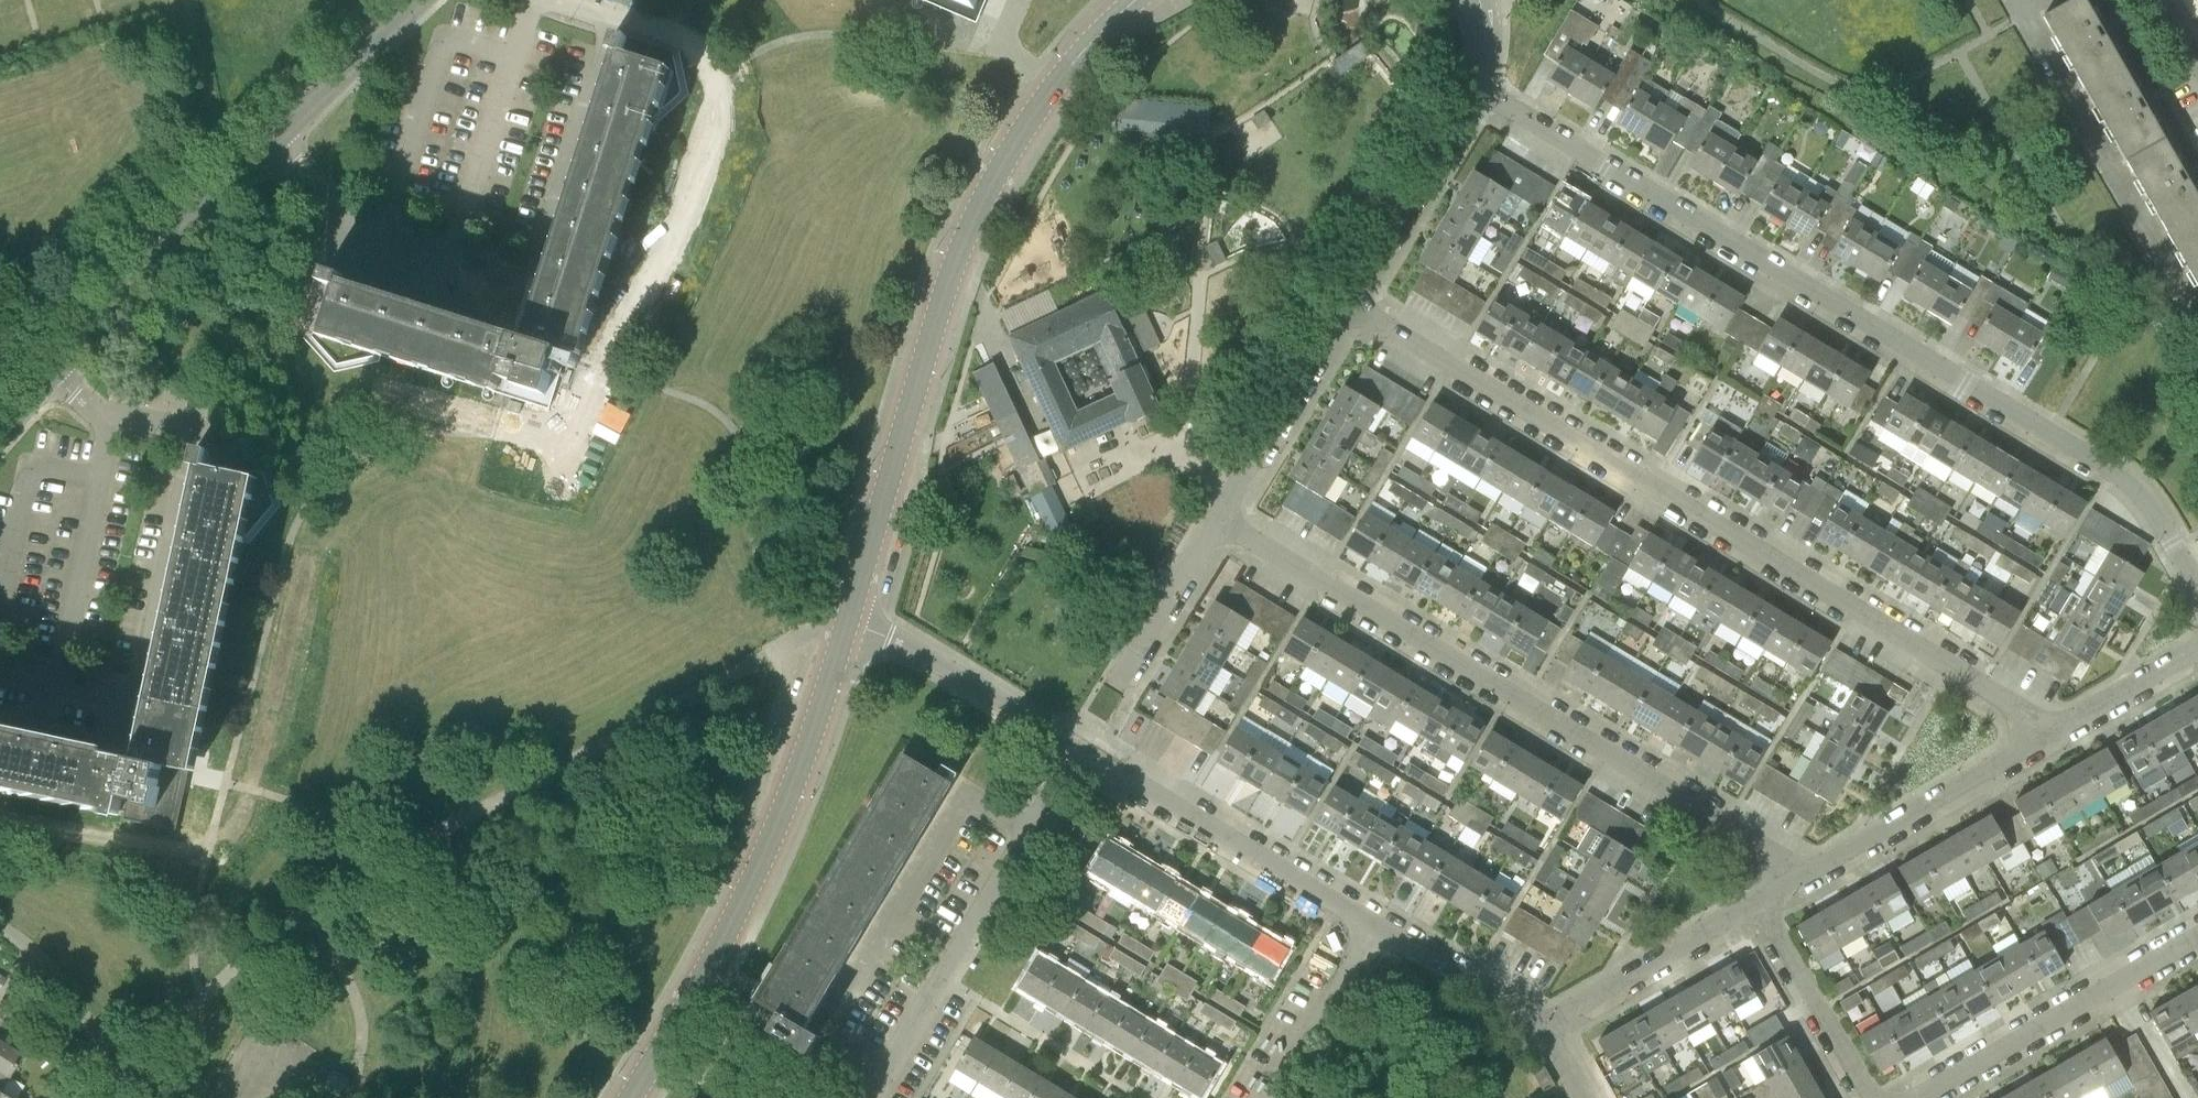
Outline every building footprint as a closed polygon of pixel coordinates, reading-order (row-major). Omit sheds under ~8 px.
[(975,10),(979,0),(952,0),(975,10)] [(2165,138),(2123,66),(2086,0),(2073,0),(2043,17),(2084,88),(2126,161),(2167,232),(2197,287),(2197,196),(2165,138)] [(1571,95),(1591,60),(1578,52),(1583,43),(1587,45),(1598,26),(1572,10),(1544,55),(1557,63),(1546,80),(1571,95)] [(574,355),(597,282),(665,67),(621,53),(626,37),(614,33),(608,51),(620,54),(535,323),(527,317),(528,311),(528,304),(526,298),(523,293),(520,288),(515,293),(509,297),(503,300),(496,302),(494,302),(495,304),(498,310),(502,314),(507,319),(512,322),(514,335),(512,335),(511,340),(340,287),(343,275),(326,270),(322,282),(338,287),(324,331),(498,386),(501,378),(517,383),(516,386),(546,395),(552,376),(549,375),(557,350),(574,355)] [(635,40),(628,38),(625,46),(633,48),(635,40)] [(1606,92),(1617,99),(1642,57),(1630,49),(1615,74),(1591,60),(1571,95),(1595,109),(1606,92)] [(1642,138),(1663,104),(1669,93),(1645,79),(1654,64),(1642,57),(1617,99),(1628,105),(1618,123),(1642,138)] [(1677,135),(1688,142),(1707,111),(1684,97),(1676,112),(1663,104),(1642,138),(1667,152),(1677,135)] [(1714,181),(1734,147),(1741,134),(1718,120),(1722,113),(1710,106),(1707,111),(1688,142),(1684,149),(1696,155),(1689,166),(1714,181)] [(1800,119),(1811,126),(1817,115),(1806,109),(1800,119)] [(1760,185),(1774,161),(1781,150),(1769,143),(1758,161),(1734,147),(1714,181),(1738,195),(1749,178),(1760,185)] [(1482,175),(1494,183),(1509,159),(1496,151),(1482,175)] [(1871,163),(1880,169),(1887,159),(1878,153),(1871,163)] [(1494,183),(1506,190),(1521,166),(1509,159),(1494,183)] [(1761,209),(1785,224),(1806,190),(1782,175),(1786,168),(1774,161),(1760,185),(1771,192),(1761,209)] [(1509,191),(1518,197),(1533,173),(1521,166),(1506,190),(1509,191)] [(1495,214),(1509,191),(1506,190),(1494,183),(1482,175),(1474,170),(1460,193),(1495,214)] [(1518,197),(1530,204),(1544,180),(1533,173),(1518,197)] [(1530,204),(1541,210),(1555,187),(1544,180),(1530,204)] [(1820,221),(1831,228),(1845,204),(1849,197),(1855,189),(1843,181),(1838,190),(1829,204),(1806,190),(1785,224),(1810,239),(1820,221)] [(1542,222),(1564,236),(1585,201),(1562,187),(1542,222)] [(1482,237),(1495,214),(1460,193),(1447,216),(1482,237)] [(1564,236),(1587,249),(1608,215),(1585,201),(1564,236)] [(1832,252),(1856,267),(1877,233),(1853,218),(1857,211),(1845,204),(1831,228),(1843,235),(1832,252)] [(1587,249),(1610,263),(1631,229),(1608,215),(1587,249)] [(1433,239),(1468,260),(1482,237),(1447,216),(1433,239)] [(1126,288),(1192,259),(1197,217),(1171,228),(1157,235),(1135,244),(1107,257),(1107,280),(1126,288)] [(1627,287),(1633,277),(1654,242),(1631,229),(1610,263),(1618,268),(1612,278),(1627,287)] [(1891,264),(1903,271),(1917,247),(1905,240),(1901,247),(1877,233),(1856,267),(1881,282),(1891,264)] [(1504,251),(1513,256),(1523,239),(1514,234),(1504,251)] [(1451,281),(1454,283),(1468,260),(1433,239),(1419,262),(1427,267),(1439,274),(1451,281)] [(1633,277),(1655,291),(1676,256),(1654,242),(1633,277)] [(1903,295),(1928,310),(1948,276),(1924,261),(1929,254),(1917,247),(1903,271),(1914,278),(1903,295)] [(1494,267),(1503,273),(1513,256),(1504,251),(1494,267)] [(1546,271),(1551,262),(1533,251),(1527,260),(1546,271)] [(1655,291),(1678,304),(1699,270),(1676,256),(1655,291)] [(1561,281),(1567,271),(1551,262),(1546,271),(1561,281)] [(1536,286),(1542,277),(1524,266),(1518,275),(1536,286)] [(1413,291),(1425,298),(1439,274),(1427,267),(1413,291)] [(1678,304),(1701,318),(1722,284),(1699,270),(1678,304)] [(1425,298),(1437,305),(1451,281),(1439,274),(1425,298)] [(1596,289),(1598,284),(1581,274),(1573,287),(1591,298),(1596,289)] [(1963,307),(1974,314),(1993,284),(1980,276),(1971,290),(1948,276),(1928,310),(1952,325),(1963,307)] [(1552,296),(1557,287),(1542,277),(1536,286),(1552,296)] [(1437,305),(1448,312),(1462,288),(1454,283),(1451,281),(1437,305)] [(1724,332),(1736,339),(1750,316),(1738,308),(1745,297),(1722,284),(1701,318),(1724,332)] [(1999,353),(2020,319),(2028,306),(1993,284),(1974,314),(1985,321),(1975,338),(1999,353)] [(1448,312),(1460,319),(1474,295),(1462,288),(1448,312)] [(1606,308),(1612,299),(1596,289),(1591,298),(1606,308)] [(1130,420),(1131,422),(1159,409),(1105,293),(1012,337),(1064,449),(1065,450),(1130,420)] [(1582,313),(1587,304),(1569,294),(1564,302),(1582,313)] [(1460,319),(1472,326),(1486,302),(1474,295),(1460,319)] [(1476,331),(1498,345),(1519,311),(1496,297),(1476,331)] [(1597,323),(1603,314),(1587,304),(1582,313),(1597,323)] [(1634,328),(1639,319),(1622,308),(1616,318),(1634,328)] [(1157,343),(1143,311),(1136,315),(1127,318),(1141,350),(1157,343)] [(1498,345),(1521,358),(1542,324),(1519,311),(1498,345)] [(1736,339),(1747,346),(1761,322),(1750,316),(1736,339)] [(1628,338),(1634,328),(1616,318),(1610,327),(1628,338)] [(1758,352),(1781,366),(1802,332),(1779,318),(1772,329),(1761,322),(1747,346),(1758,352)] [(1650,338),(1655,329),(1639,319),(1634,328),(1650,338)] [(2020,319),(1999,353),(2024,368),(2034,350),(2046,357),(2060,333),(2048,326),(2044,333),(2020,319)] [(1521,358),(1544,372),(1565,338),(1542,324),(1521,358)] [(1644,347),(1650,338),(1634,328),(1628,338),(1644,347)] [(1781,366),(1804,380),(1825,345),(1802,332),(1781,366)] [(1679,352),(1685,343),(1668,333),(1663,342),(1679,352)] [(1544,372),(1567,386),(1587,352),(1565,338),(1544,372)] [(1804,380),(1827,394),(1848,359),(1825,345),(1804,380)] [(1671,367),(1676,358),(1659,348),(1654,357),(1671,367)] [(1567,386),(1590,400),(1610,366),(1587,352),(1567,386)] [(1862,415),(1876,391),(1864,384),(1871,373),(1848,359),(1827,394),(1862,415)] [(1046,458),(1040,461),(994,360),(974,369),(995,421),(997,420),(1019,469),(1031,494),(1057,482),(1046,458)] [(1352,390),(1365,397),(1379,373),(1367,366),(1352,390)] [(1590,400),(1612,413),(1633,379),(1610,366),(1590,400)] [(1365,397),(1377,404),(1391,381),(1379,373),(1365,397)] [(1612,413),(1635,427),(1656,393),(1633,379),(1612,413)] [(1377,404),(1387,410),(1390,412),(1404,388),(1391,381),(1377,404)] [(1373,434),(1387,410),(1377,404),(1365,397),(1352,390),(1345,385),(1331,408),(1365,429),(1373,434)] [(1390,412),(1400,418),(1415,395),(1404,388),(1390,412)] [(1656,393),(1635,427),(1658,441),(1665,430),(1676,437),(1690,414),(1656,393)] [(1873,421),(1907,442),(1928,407),(1905,393),(1898,404),(1887,397),(1873,421)] [(1776,413),(1781,405),(1764,394),(1759,403),(1776,413)] [(1400,418),(1411,425),(1425,401),(1415,395),(1400,418)] [(1412,437),(1435,451),(1456,416),(1433,402),(1412,437)] [(1770,423),(1776,413),(1759,403),(1753,413),(1770,423)] [(1692,461),(1715,475),(1742,429),(1706,407),(1697,423),(1699,424),(1687,443),(1699,450),(1692,461)] [(1907,442),(1930,455),(1950,421),(1928,407),(1907,442)] [(1352,452),(1365,429),(1331,408),(1317,431),(1352,452)] [(1807,429),(1812,420),(1794,409),(1789,418),(1807,429)] [(1435,451),(1458,464),(1479,430),(1456,416),(1435,451)] [(1807,429),(1816,434),(1821,425),(1812,420),(1807,429)] [(1930,455),(1952,469),(1973,435),(1950,421),(1930,455)] [(1796,443),(1802,434),(1785,424),(1779,433),(1796,443)] [(1715,475),(1738,489),(1759,454),(1737,441),(1743,430),(1742,429),(1715,475)] [(1458,464),(1481,478),(1501,443),(1479,430),(1458,464)] [(1303,454),(1338,475),(1352,452),(1317,431),(1303,454)] [(1952,469),(1975,483),(1996,448),(1973,435),(1952,469)] [(1481,478),(1503,492),(1524,457),(1501,443),(1481,478)] [(245,505),(251,476),(206,466),(210,450),(197,447),(193,465),(204,468),(166,643),(144,742),(139,738),(138,732),(137,726),(134,721),(130,716),(126,712),(124,716),(121,720),(118,723),(115,726),(110,728),(106,729),(108,733),(111,737),(114,741),(118,743),(122,746),(127,747),(131,758),(129,763),(0,736),(0,784),(121,810),(124,796),(143,800),(142,804),(157,807),(161,787),(158,787),(163,764),(188,769),(213,652),(225,593),(245,505)] [(1975,483),(1998,496),(2019,462),(1996,448),(1975,483)] [(1374,466),(1383,471),(1393,454),(1384,449),(1374,466)] [(1321,496),(1324,498),(1338,475),(1303,454),(1290,477),(1297,482),(1309,489),(1321,496)] [(1738,489),(1761,503),(1782,468),(1759,454),(1738,489)] [(1503,492),(1526,506),(1547,471),(1524,457),(1503,492)] [(1998,496),(2020,510),(2041,476),(2019,462),(1998,496)] [(1364,483),(1373,488),(1383,471),(1374,466),(1364,483)] [(1421,477),(1420,476),(1403,466),(1398,475),(1415,486),(1421,477)] [(1903,487),(1909,478),(1892,467),(1886,477),(1903,487)] [(1791,506),(1807,516),(1828,483),(1816,475),(1810,485),(1782,468),(1761,503),(1784,517),(1791,506)] [(1415,486),(1431,496),(1440,481),(1423,471),(1420,476),(1421,477),(1415,486)] [(1526,506),(1549,519),(1570,485),(1547,471),(1526,506)] [(2020,510),(2043,524),(2064,489),(2041,476),(2020,510)] [(1406,501),(1412,492),(1394,481),(1388,491),(1406,501)] [(1282,505),(1295,513),(1309,489),(1297,482),(1282,505)] [(1894,502),(1900,493),(1882,482),(1877,492),(1894,502)] [(1807,516),(1824,526),(1845,493),(1828,483),(1807,516)] [(1549,519),(1572,533),(1593,498),(1570,485),(1549,519)] [(1034,499),(1050,534),(1072,523),(1056,488),(1034,499)] [(1295,513),(1307,520),(1321,496),(1309,489),(1295,513)] [(1916,489),(1910,498),(1928,508),(1933,498),(1916,489)] [(2066,538),(2071,529),(2087,503),(2064,489),(2043,524),(2066,538)] [(1422,511),(1428,501),(1412,492),(1406,501),(1422,511)] [(1461,514),(1467,504),(1448,493),(1443,503),(1461,514)] [(1846,493),(1818,537),(1841,551),(1862,516),(1868,506),(1846,493)] [(1307,520),(1319,527),(1333,503),(1324,498),(1321,496),(1307,520)] [(1572,533),(1606,553),(1620,530),(1609,523),(1615,512),(1593,498),(1572,533)] [(1922,517),(1928,508),(1910,498),(1905,507),(1918,514),(1922,517)] [(1945,517),(1950,508),(1933,498),(1928,508),(1945,517)] [(1319,527),(1330,534),(1344,510),(1333,503),(1319,527)] [(1477,523),(1482,514),(1467,504),(1461,514),(1477,523)] [(1452,529),(1457,519),(1439,508),(1434,518),(1452,529)] [(1939,526),(1945,517),(1928,508),(1922,517),(1939,526)] [(2077,533),(2089,540),(2103,516),(2091,509),(2077,533)] [(1330,534),(1342,541),(1356,517),(1344,510),(1330,534)] [(1978,532),(1984,522),(1965,511),(1959,521),(1978,532)] [(1346,547),(1368,560),(1389,526),(1366,513),(1346,547)] [(1841,551),(1864,564),(1884,530),(1862,516),(1841,551)] [(2089,540),(2101,547),(2116,523),(2103,516),(2089,540)] [(1467,538),(1473,529),(1457,519),(1452,529),(1467,538)] [(1913,533),(1916,530),(1904,522),(1895,536),(1884,530),(1864,564),(1886,578),(1907,544),(1913,533)] [(1978,532),(1994,542),(2000,531),(1984,522),(1978,532)] [(1504,543),(1510,534),(1492,523),(1486,533),(1504,543)] [(2110,552),(2114,554),(2128,531),(2116,523),(2101,547),(2110,552)] [(1368,560),(1391,574),(1412,540),(1389,526),(1368,560)] [(1969,547),(1975,537),(1956,526),(1950,536),(1969,547)] [(1620,530),(1606,553),(1613,558),(1617,560),(1631,536),(1620,530)] [(2114,554),(2124,561),(2139,537),(2128,531),(2114,554)] [(1498,553),(1504,543),(1486,533),(1481,542),(1498,553)] [(1643,544),(1631,536),(1617,560),(1613,558),(1592,592),(1607,600),(1627,566),(1651,581),(1672,546),(1650,533),(1643,544)] [(1520,553),(1526,544),(1510,534),(1504,543),(1520,553)] [(1969,547),(1985,557),(1990,547),(1975,537),(1969,547)] [(2124,561),(2136,568),(2150,544),(2139,537),(2124,561)] [(2023,559),(2029,549),(2010,538),(2005,548),(2023,559)] [(1391,574),(1414,588),(1434,554),(1412,540),(1391,574)] [(1514,563),(1520,553),(1504,543),(1498,553),(1514,563)] [(1909,592),(1930,557),(1907,544),(1886,578),(1909,592)] [(1651,581),(1674,595),(1695,560),(1672,546),(1651,581)] [(1551,568),(1556,558),(1539,548),(1533,557),(1551,568)] [(2023,559),(2039,569),(2045,559),(2029,549),(2023,559)] [(2096,575),(2130,596),(2144,573),(2136,568),(2124,561),(2114,554),(2110,552),(2096,575)] [(1414,588),(1437,601),(1457,568),(1434,554),(1414,588)] [(2014,574),(2020,565),(2001,554),(1996,563),(2014,574)] [(1909,592),(1932,606),(1955,567),(1943,560),(1941,564),(1930,557),(1909,592)] [(1932,606),(1955,619),(1976,585),(1964,578),(1971,565),(1960,559),(1955,567),(1932,606)] [(1674,595),(1697,608),(1718,574),(1695,560),(1674,595)] [(2050,577),(2060,583),(2069,567),(2059,561),(2050,577)] [(1541,583),(1547,573),(1530,563),(1524,572),(1541,583)] [(2030,584),(2036,574),(2020,565),(2014,574),(2030,584)] [(1437,601),(1460,615),(1480,581),(1457,568),(1437,601)] [(1697,608),(1720,622),(1741,588),(1718,574),(1697,608)] [(2116,619),(2130,596),(2096,575),(2082,598),(2116,619)] [(2039,596),(2048,601),(2060,583),(2050,577),(2039,596)] [(1222,604),(1235,612),(1249,589),(1237,581),(1222,604)] [(1460,615),(1482,629),(1503,595),(1480,581),(1460,615)] [(1955,619),(1978,633),(1998,599),(1976,585),(1955,619)] [(1720,622),(1743,636),(1764,601),(1741,588),(1720,622)] [(1235,612),(1247,619),(1262,596),(1249,589),(1235,612)] [(1482,629),(1506,643),(1526,609),(1503,595),(1482,629)] [(1250,622),(1259,627),(1273,603),(1262,596),(1247,619),(1250,622)] [(2068,621),(2103,642),(2116,619),(2082,598),(2068,621)] [(1978,633),(2000,647),(2021,612),(1998,599),(1978,633)] [(1237,644),(1250,622),(1247,619),(1235,612),(1222,604),(1215,600),(1201,623),(1237,644)] [(1526,609),(1506,643),(1528,656),(1535,646),(1546,653),(1560,630),(1549,623),(1554,616),(1530,601),(1526,609)] [(1743,636),(1765,650),(1786,615),(1764,601),(1743,636)] [(1259,627),(1270,634),(1284,610),(1273,603),(1259,627)] [(1648,626),(1655,618),(1637,607),(1631,616),(1648,626)] [(1270,634),(1282,641),(1296,617),(1284,610),(1270,634)] [(1559,621),(1566,625),(1570,618),(1563,614),(1559,621)] [(1765,650),(1788,663),(1809,629),(1786,615),(1765,650)] [(1283,652),(1306,665),(1326,631),(1303,617),(1283,652)] [(2070,653),(2081,660),(2089,665),(2103,642),(2068,621),(2054,644),(2059,646),(2070,653)] [(1639,641),(1645,632),(1628,622),(1622,631),(1639,641)] [(1223,667),(1237,644),(1201,623),(1187,646),(1223,667)] [(2007,648),(2020,655),(2034,632),(2022,624),(2007,648)] [(1676,646),(1681,637),(1664,627),(1658,635),(1676,646)] [(1788,663),(1811,677),(1832,643),(1809,629),(1788,663)] [(1306,665),(1329,679),(1349,644),(1326,631),(1306,665)] [(2020,655),(2032,663),(2046,639),(2034,632),(2020,655)] [(1562,677),(1585,690),(1606,656),(1571,635),(1557,659),(1569,666),(1562,677)] [(1670,656),(1676,646),(1658,635),(1652,645),(1670,656)] [(1692,655),(1697,647),(1681,637),(1676,646),(1692,655)] [(2032,663),(2044,670),(2059,646),(2054,644),(2046,639),(2032,663)] [(1329,679),(1351,693),(1372,658),(1349,644),(1329,679)] [(1174,669),(1209,690),(1223,667),(1187,646),(1174,669)] [(1686,665),(1692,655),(1676,646),(1670,656),(1686,665)] [(2044,670),(2055,677),(2070,653),(2059,646),(2044,670)] [(1822,672),(1834,679),(1848,656),(1836,648),(1822,672)] [(1722,671),(1728,661),(1710,651),(1705,660),(1722,671)] [(2055,677),(2066,684),(2081,660),(2070,653),(2055,677)] [(1585,690),(1608,704),(1629,669),(1606,656),(1585,690)] [(1834,679),(1846,686),(1860,663),(1848,656),(1834,679)] [(1246,677),(1255,683),(1267,664),(1258,658),(1246,677)] [(1351,693),(1374,707),(1394,672),(1372,658),(1351,693)] [(1738,680),(1744,671),(1728,661),(1722,671),(1738,680)] [(1846,686),(1859,694),(1873,670),(1860,663),(1846,686)] [(1713,686),(1718,677),(1701,666),(1696,675),(1713,686)] [(1191,710),(1195,713),(1209,690),(1174,669),(1160,692),(1167,696),(1179,704),(1191,710)] [(1608,704),(1631,718),(1651,683),(1629,669),(1608,704)] [(1859,694),(1870,700),(1884,677),(1873,670),(1859,694)] [(1374,707),(1397,720),(1417,686),(1394,672),(1374,707)] [(1234,697),(1244,702),(1255,683),(1246,677),(1234,697)] [(1729,696),(1735,686),(1718,677),(1713,686),(1729,696)] [(1880,707),(1888,695),(1895,684),(1884,677),(1870,700),(1880,707)] [(1768,698),(1774,689),(1755,678),(1750,687),(1768,698)] [(1286,701),(1291,691),(1273,681),(1268,690),(1286,701)] [(1631,718),(1654,731),(1674,697),(1651,683),(1631,718)] [(1888,695),(1902,704),(1909,692),(1895,684),(1888,695)] [(1397,720),(1420,734),(1440,700),(1417,686),(1397,720)] [(1784,707),(1789,698),(1774,689),(1768,698),(1784,707)] [(1302,710),(1307,701),(1291,691),(1286,701),(1302,710)] [(1840,714),(1874,735),(1888,712),(1880,707),(1870,700),(1859,694),(1854,691),(1840,714)] [(1759,713),(1765,704),(1747,693),(1741,703),(1759,713)] [(1153,720),(1165,727),(1179,704),(1167,696),(1153,720)] [(1276,716),(1282,707),(1264,696),(1258,706),(1276,716)] [(2186,702),(2197,723),(2197,696),(2186,702)] [(1654,731),(1676,745),(1698,711),(1674,697),(1654,731)] [(1425,752),(1436,759),(1463,713),(1440,700),(1420,734),(1431,741),(1425,752)] [(1676,745),(1699,759),(1719,724),(1725,713),(1704,700),(1698,711),(1676,745)] [(1795,717),(1804,723),(1814,706),(1805,701),(1795,717)] [(2197,742),(2197,723),(2186,702),(2163,716),(2183,751),(2197,742)] [(1165,727),(1176,734),(1191,710),(1179,704),(1165,727)] [(1759,713),(1775,723),(1781,713),(1765,704),(1759,713)] [(1276,716),(1292,726),(1298,716),(1282,707),(1276,716)] [(1330,728),(1336,719),(1319,708),(1313,717),(1330,728)] [(1176,734),(1188,741),(1203,718),(1195,713),(1191,710),(1176,734)] [(1453,754),(1465,761),(1486,727),(1463,713),(1436,759),(1446,765),(1453,754)] [(1861,758),(1874,735),(1840,714),(1826,737),(1861,758)] [(2160,764),(2183,751),(2163,716),(2140,729),(2160,764)] [(1784,735),(1794,740),(1804,723),(1795,717),(1784,735)] [(1188,741),(1200,749),(1215,725),(1203,718),(1188,741)] [(1347,737),(1352,728),(1336,719),(1330,728),(1347,737)] [(1321,743),(1327,734),(1310,724),(1304,733),(1321,743)] [(1699,759),(1722,773),(1743,738),(1719,724),(1699,759)] [(1200,749),(1212,756),(1226,731),(1215,725),(1200,749)] [(1216,761),(1239,775),(1260,740),(1237,726),(1216,761)] [(2136,778),(2160,764),(2140,729),(2116,743),(2136,778)] [(1471,765),(1494,779),(1515,744),(1492,730),(1471,765)] [(1338,753),(1343,744),(1327,734),(1321,743),(1338,753)] [(1376,755),(1382,746),(1364,736),(1359,745),(1376,755)] [(1812,760),(1847,781),(1861,758),(1826,737),(1812,760)] [(1722,773),(1745,786),(1765,752),(1743,738),(1722,773)] [(1239,775),(1262,789),(1283,754),(1260,740),(1239,775)] [(1494,779),(1517,793),(1538,758),(1515,744),(1494,779)] [(1393,765),(1398,756),(1382,746),(1376,755),(1393,765)] [(2104,796),(2128,783),(2108,748),(2084,761),(2104,796)] [(1262,789),(1285,803),(1306,768),(1283,754),(1262,789)] [(1374,775),(1380,765),(1362,755),(1357,764),(1374,775)] [(800,1025),(874,903),(947,782),(952,785),(958,775),(957,774),(943,765),(937,774),(908,757),(797,940),(779,971),(750,1020),(807,1054),(818,1036),(800,1025)] [(1517,793),(1540,807),(1561,772),(1538,758),(1517,793)] [(1814,792),(1826,799),(1833,804),(1847,781),(1812,760),(1798,783),(1803,785),(1814,792)] [(2081,810),(2104,796),(2084,761),(2061,774),(2081,810)] [(1422,782),(1427,773),(1409,763),(1404,772),(1422,782)] [(1752,787),(1764,795),(1779,771),(1767,764),(1752,787)] [(1390,784),(1396,775),(1380,765),(1374,775),(1390,784)] [(1306,768),(1285,803),(1308,817),(1329,782),(1306,768)] [(1764,795),(1776,802),(1790,778),(1779,771),(1764,795)] [(1540,807),(1562,820),(1583,786),(1561,772),(1540,807)] [(1444,796),(1450,787),(1427,773),(1422,782),(1444,796)] [(2058,823),(2081,810),(2061,774),(2038,788),(2058,823)] [(2197,789),(2197,777),(2197,776),(2180,786),(2185,796),(2197,789)] [(1776,802),(1788,809),(1803,785),(1798,783),(1790,778),(1776,802)] [(1419,802),(1425,793),(1408,782),(1402,791),(1419,802)] [(1314,820),(1338,835),(1359,800),(1335,785),(1314,820)] [(1788,809),(1800,816),(1814,792),(1803,785),(1788,809)] [(2034,836),(2058,823),(2038,788),(2014,801),(2021,812),(2009,819),(2022,843),(2034,836)] [(1338,835),(1361,848),(1382,814),(1387,806),(1364,791),(1359,800),(1338,835)] [(1573,816),(1584,823),(1599,799),(1587,792),(1573,816)] [(1800,816),(1811,823),(1826,799),(1814,792),(1800,816)] [(1436,812),(1441,802),(1425,793),(1419,802),(1436,812)] [(2146,805),(2152,815),(2169,805),(2164,795),(2146,805)] [(2188,802),(2197,817),(2197,796),(2188,802)] [(1473,816),(1478,808),(1460,797),(1455,805),(1473,816)] [(1584,823),(1593,828),(1596,830),(1611,806),(1599,799),(1584,823)] [(1467,826),(1473,816),(1455,805),(1449,816),(1467,826)] [(2134,825),(2152,815),(2146,805),(2129,815),(2134,825)] [(1596,830),(1608,837),(1622,813),(1611,806),(1596,830)] [(1489,826),(1494,817),(1478,808),(1473,816),(1489,826)] [(2160,818),(2166,828),(2183,818),(2177,808),(2160,818)] [(1383,861),(1404,827),(1408,819),(1397,812),(1392,820),(1382,814),(1361,848),(1383,861)] [(1608,837),(1620,844),(1634,820),(1622,813),(1608,837)] [(2011,849),(2022,843),(2009,819),(1998,825),(1991,814),(1968,828),(1988,863),(2012,849),(2011,849)] [(1483,836),(1489,826),(1473,816),(1467,826),(1483,836)] [(2148,838),(2166,828),(2160,818),(2143,828),(2148,838)] [(1620,844),(1632,851),(1646,828),(1634,820),(1620,844)] [(1519,841),(1525,832),(1507,822),(1502,831),(1519,841)] [(1068,837),(1080,844),(1088,830),(1077,824),(1068,837)] [(2096,835),(2101,844),(2119,834),(2113,825),(2096,835)] [(1383,861),(1405,875),(1426,840),(1404,827),(1383,861)] [(1580,851),(1591,857),(1626,878),(1640,855),(1632,851),(1620,844),(1608,837),(1596,830),(1593,828),(1580,851)] [(1965,876),(1988,863),(1968,828),(1945,841),(1965,876)] [(1536,851),(1542,842),(1525,832),(1519,841),(1536,851)] [(2115,844),(2120,854),(2137,844),(2132,834),(2115,844)] [(2084,854),(2101,844),(2096,835),(2078,845),(2084,854)] [(1510,856),(1516,847),(1498,836),(1493,846),(1510,856)] [(1089,870),(1112,884),(1131,853),(1108,839),(1089,870)] [(1405,875),(1428,889),(1449,854),(1426,840),(1405,875)] [(1942,890),(1965,876),(1945,841),(1922,855),(1942,890)] [(2180,852),(2197,883),(2197,842),(2180,852)] [(1546,860),(1556,865),(1565,850),(1556,844),(1546,860)] [(2103,864),(2120,854),(2115,844),(2097,854),(2103,864)] [(1526,866),(1532,857),(1516,847),(1510,856),(1526,866)] [(2197,889),(2197,883),(2180,852),(2157,865),(2177,901),(2197,889)] [(1112,884),(1135,898),(1154,867),(1131,853),(1112,884)] [(1428,889),(1451,903),(1472,868),(1449,854),(1428,889)] [(1919,903),(1942,890),(1922,855),(1898,868),(1919,903)] [(1612,901),(1626,878),(1591,857),(1577,880),(1612,901)] [(1535,878),(1545,884),(1556,865),(1546,860),(1535,878)] [(2154,914),(2177,901),(2157,865),(2134,879),(2154,914)] [(1135,898),(1158,912),(1177,880),(1154,867),(1135,898)] [(1451,903),(1474,916),(1495,882),(1472,868),(1451,903)] [(2052,876),(2065,910),(2087,902),(2073,868),(2052,876)] [(1887,921),(1910,908),(1890,873),(1866,886),(1887,921)] [(2131,927),(2154,914),(2134,879),(2111,892),(2131,927)] [(1158,912),(1180,925),(1199,894),(1177,880),(1158,912)] [(1563,903),(1598,924),(1612,901),(1577,880),(1563,903)] [(1495,882),(1474,916),(1496,930),(1517,895),(1495,882)] [(1864,935),(1887,921),(1866,886),(1843,899),(1864,935)] [(1980,901),(1986,911),(2002,901),(1997,891),(1980,901)] [(2078,912),(2091,936),(2102,929),(2108,940),(2131,927),(2111,892),(2088,905),(2088,906),(2081,910),(2078,912)] [(1180,925),(1203,939),(1222,908),(1199,894),(1180,925)] [(1840,948),(1864,935),(1843,899),(1820,913),(1840,948)] [(1968,921),(1986,911),(1980,901),(1962,911),(1968,921)] [(1565,936),(1577,943),(1584,947),(1598,924),(1563,903),(1550,926),(1554,929),(1565,936)] [(1089,924),(1095,915),(1079,906),(1074,915),(1089,924)] [(1503,931),(1515,938),(1529,914),(1518,907),(1503,931)] [(1203,939),(1226,953),(1245,922),(1222,908),(1203,939)] [(1978,922),(1984,932),(2001,922),(1995,912),(1978,922)] [(2091,936),(2078,912),(2067,918),(2081,941),(2091,936)] [(1817,961),(1840,948),(1820,913),(1797,926),(1817,961)] [(1515,938),(1528,946),(1543,922),(1529,914),(1515,938)] [(1089,924),(1105,934),(1110,924),(1095,915),(1089,924)] [(2081,941),(2067,918),(2056,925),(2069,948),(2081,941)] [(1064,931),(1080,940),(1085,930),(1070,921),(1064,931)] [(1935,940),(1949,932),(1944,921),(1929,930),(1935,940)] [(1226,953),(1249,967),(1268,935),(1245,922),(1226,953)] [(1528,946),(1540,953),(1554,929),(1550,926),(1543,922),(1528,946)] [(1967,942),(1984,932),(1978,922),(1961,932),(1967,942)] [(2059,954),(2069,948),(2056,925),(2049,928),(2045,930),(2022,943),(2042,979),(2065,965),(2059,954)] [(1540,953),(1551,960),(1565,936),(1554,929),(1540,953)] [(1080,940),(1095,949),(1101,939),(1085,930),(1080,940)] [(1916,951),(1935,940),(1929,930),(1911,940),(1916,951)] [(1119,942),(1134,952),(1140,942),(1124,933),(1119,942)] [(1268,935),(1249,967),(1272,980),(1290,949),(1268,935)] [(1551,960),(1562,966),(1577,943),(1565,936),(1551,960)] [(1932,949),(1938,959),(1955,949),(1950,939),(1932,949)] [(1134,952),(1150,961),(1155,952),(1140,942),(1134,952)] [(2019,992),(2042,979),(2022,943),(1999,957),(2019,992)] [(1109,958),(1125,967),(1131,957),(1115,948),(1109,958)] [(1921,969),(1938,959),(1932,949),(1915,959),(1921,969)] [(1879,959),(1884,969),(1901,960),(1895,950),(1879,959)] [(1019,987),(1042,1001),(1061,970),(1038,956),(1019,987)] [(1125,967),(1140,976),(1146,967),(1131,957),(1125,967)] [(1996,1005),(2019,992),(1999,957),(1976,970),(1996,1005)] [(1866,980),(1884,969),(1879,959),(1860,970),(1866,980)] [(1734,1009),(1757,996),(1737,961),(1714,974),(1734,1009)] [(1168,964),(1162,973),(1178,982),(1183,973),(1168,964)] [(1887,975),(1893,984),(1909,975),(1904,965),(1887,975)] [(1042,1001),(1065,1015),(1084,983),(1061,970),(1042,1001)] [(1973,1019),(1996,1005),(1976,970),(1952,983),(1973,1019)] [(1157,982),(1172,991),(1178,982),(1162,973),(1157,982)] [(1183,973),(1178,982),(1193,991),(1199,982),(1183,973)] [(1711,1022),(1734,1009),(1714,974),(1691,987),(1711,1022)] [(1874,995),(1893,984),(1887,975),(1869,985),(1874,995)] [(1831,987),(1837,997),(1855,986),(1849,976),(1831,987)] [(1172,991),(1188,1000),(1193,991),(1178,982),(1172,991)] [(1065,1015),(1088,1028),(1107,997),(1084,983),(1065,1015)] [(1949,1032),(1973,1019),(1952,983),(1929,997),(1949,1032)] [(2196,986),(2173,999),(2193,1034),(2194,1034),(2197,1040),(2197,990),(2196,986)] [(1688,1036),(1711,1022),(1691,987),(1668,1001),(1688,1036)] [(1225,1006),(1230,997),(1215,988),(1209,997),(1225,1006)] [(1840,1002),(1846,1012),(1863,1002),(1857,992),(1840,1002)] [(1088,1028),(1111,1042),(1129,1011),(1107,997),(1088,1028)] [(1240,1016),(1246,1006),(1230,997),(1225,1006),(1240,1016)] [(1926,1045),(1949,1032),(1929,997),(1906,1010),(1926,1045)] [(2170,1048),(2193,1034),(2173,999),(2150,1013),(2170,1048)] [(1665,1049),(1688,1036),(1668,1001),(1645,1014),(1665,1049)] [(1215,1021),(1221,1012),(1206,1003),(1200,1012),(1215,1021)] [(1903,1058),(1926,1045),(1906,1010),(1883,1023),(1903,1058)] [(1111,1042),(1133,1056),(1152,1025),(1129,1011),(1111,1042)] [(1215,1021),(1231,1030),(1236,1021),(1221,1012),(1215,1021)] [(1642,1062),(1665,1049),(1645,1014),(1622,1027),(1642,1062)] [(1777,1014),(1747,1031),(1756,1046),(1786,1029),(1777,1014)] [(1880,1072),(1903,1058),(1883,1023),(1860,1036),(1880,1072)] [(1133,1056),(1156,1070),(1175,1038),(1152,1025),(1133,1056)] [(1619,1076),(1642,1062),(1622,1027),(1598,1041),(1619,1076)] [(2123,1040),(2138,1066),(2151,1059),(2136,1033),(2123,1040)] [(1767,1079),(1801,1059),(1788,1035),(1753,1055),(1767,1079)] [(955,1068),(978,1081),(997,1050),(974,1036),(955,1068)] [(1156,1070),(1179,1083),(1198,1052),(1175,1038),(1156,1070)] [(2126,1073),(2112,1047),(2106,1038),(2083,1051),(2104,1086),(2126,1073)] [(2123,1040),(2112,1047),(2126,1073),(2138,1066),(2123,1040)] [(8,1078),(22,1054),(0,1041),(0,1074),(8,1078)] [(1728,1050),(1733,1060),(1750,1050),(1744,1041),(1728,1050)] [(978,1081),(1001,1095),(1020,1064),(997,1050),(978,1081)] [(1715,1070),(1733,1060),(1728,1050),(1710,1060),(1715,1070)] [(2104,1086),(2083,1051),(2060,1065),(2079,1097),(2082,1097),(2104,1086)] [(1198,1052),(1179,1083),(1202,1097),(1221,1066),(1198,1052)] [(1815,1082),(1801,1059),(1767,1079),(1778,1097),(1786,1097),(1815,1082)] [(2138,1066),(2126,1073),(2132,1083),(2157,1069),(2151,1059),(2138,1066)] [(1005,1097),(1030,1097),(1042,1078),(1020,1064),(1001,1095),(1005,1097)] [(2060,1065),(2035,1078),(2047,1097),(2079,1097),(2060,1065)] [(1681,1077),(1687,1086),(1704,1076),(1698,1067),(1681,1077)] [(1733,1091),(1742,1085),(1732,1068),(1723,1073),(1733,1091)] [(2132,1083),(2139,1095),(2164,1081),(2157,1069),(2132,1083)] [(0,1093),(8,1078),(0,1074),(0,1097),(8,1097),(0,1093)] [(1669,1096),(1687,1086),(1681,1077),(1664,1087),(1669,1096)] [(1727,1094),(1717,1077),(1707,1082),(1717,1097),(1720,1097),(1727,1094)] [(1065,1092),(1042,1078),(1030,1097),(1062,1097),(1065,1092)] [(2035,1078),(2013,1092),(2016,1097),(2047,1097),(2035,1078)] [(2141,1097),(2162,1097),(2170,1093),(2164,1081),(2139,1095),(2141,1097)] [(1815,1082),(1786,1097),(1824,1097),(1815,1082)]
